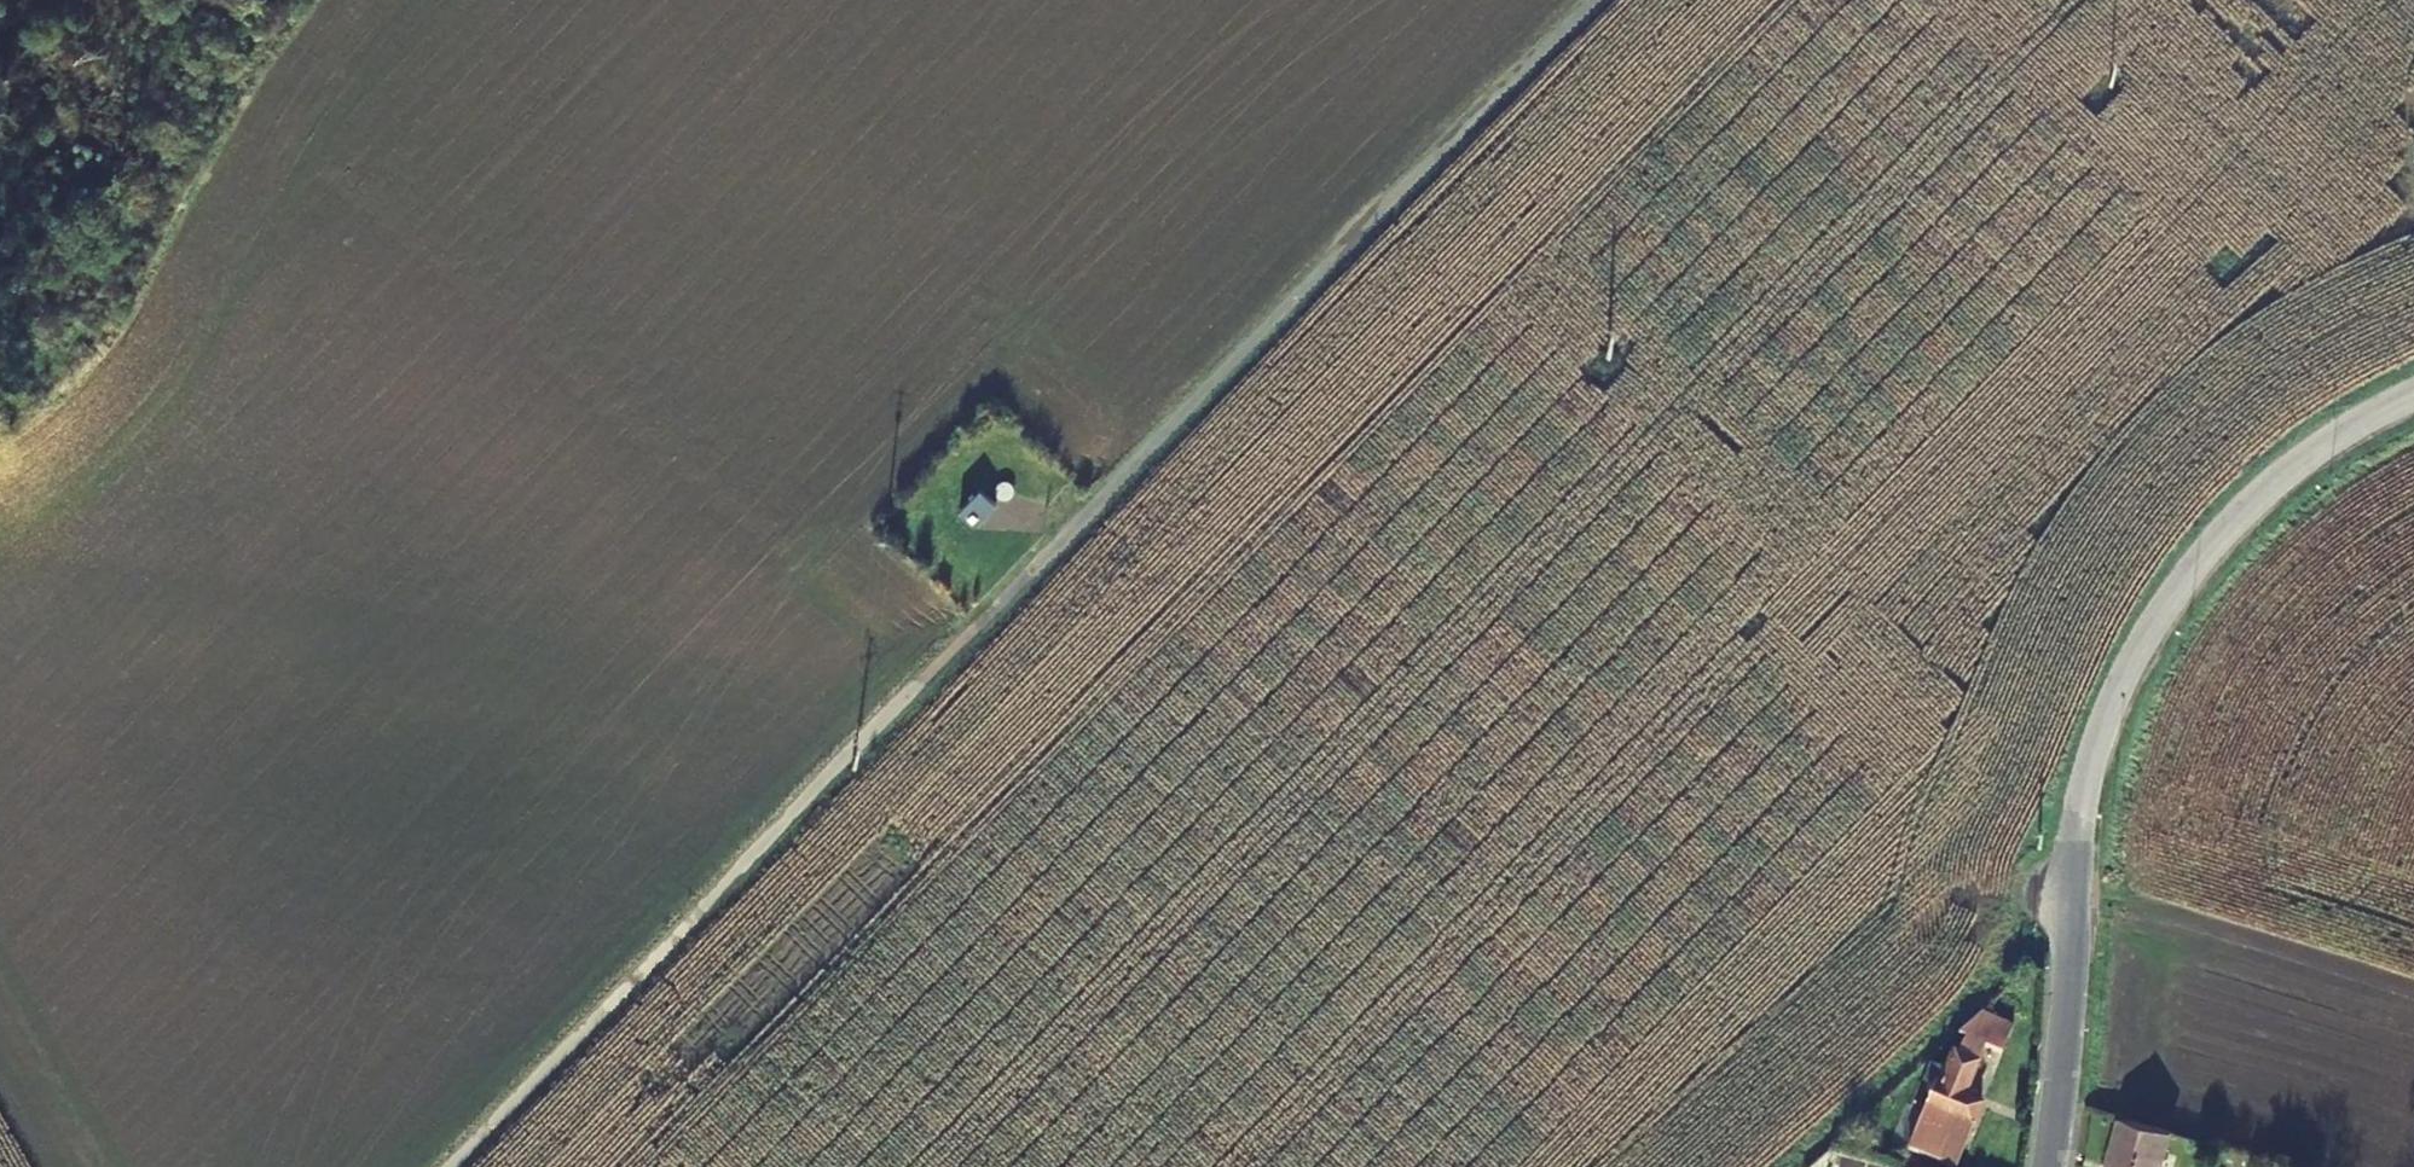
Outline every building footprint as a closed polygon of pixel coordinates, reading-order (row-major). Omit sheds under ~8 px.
[(983,489),(941,532),(955,545),(997,502),(983,489)] [(1968,1090),(1986,1046),(1967,1038),(1959,1056),(1955,1056),(1948,1073),(1934,1067),(1926,1085),(1935,1088),(1925,1111),(1973,1131),(1983,1106),(1975,1103),(1978,1096),(1968,1090)] [(2123,1115),(2108,1166),(2161,1166),(2172,1130),(2123,1115)]
